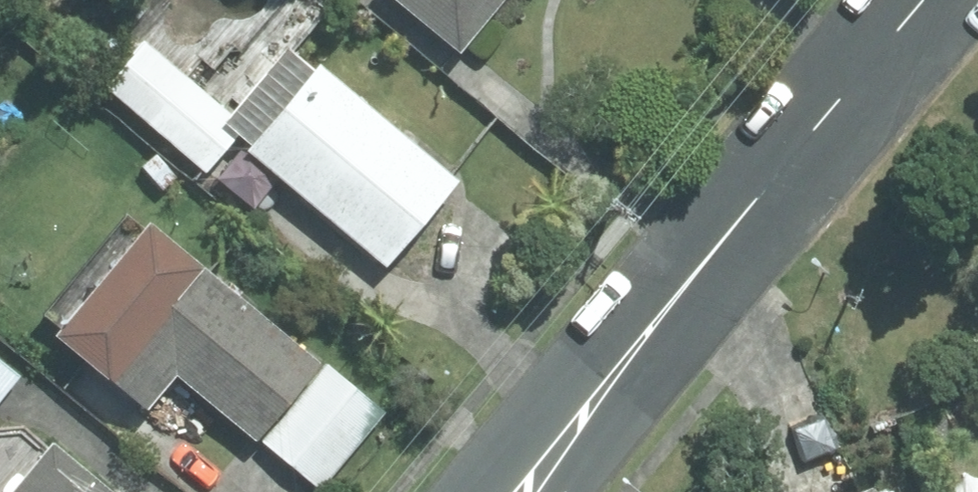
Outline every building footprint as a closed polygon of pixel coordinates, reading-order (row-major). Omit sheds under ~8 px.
[(457,53),(501,0),(392,0),(457,53)] [(317,76),(289,52),(234,119),(184,78),(147,122),(202,168),(233,132),(255,150),(250,158),(385,269),(458,181),(323,69),(317,76)] [(161,98),(174,82),(155,66),(141,80),(161,98)] [(154,231),(63,342),(150,415),(178,380),(259,448),(262,445),(318,491),(323,491),(387,416),(321,362),(317,367),(154,231)] [(56,444),(16,491),(112,491),(56,444)] [(879,483),(852,491),(882,491),(879,483)]
